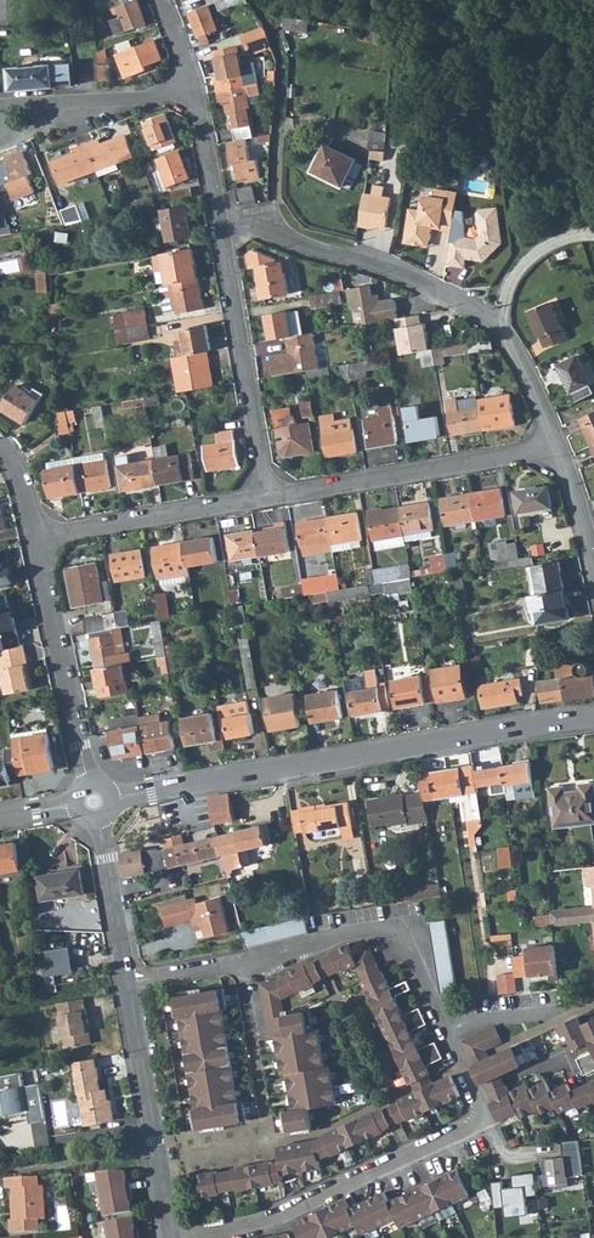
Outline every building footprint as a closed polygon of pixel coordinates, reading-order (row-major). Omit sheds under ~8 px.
[(137,0),(134,0),(118,6),(122,17),(111,21),(116,35),(137,27),(145,24),(137,0)] [(209,6),(190,13),(199,37),(203,36),(205,39),(208,38),(207,35),(218,31),(209,6)] [(285,29),(310,31),(311,18),(286,16),(285,29)] [(268,31),(264,25),(247,32),(253,49),(272,42),(268,31)] [(161,61),(154,40),(132,48),(129,40),(117,45),(119,52),(116,54),(125,78),(147,70),(145,66),(161,61)] [(215,83),(216,91),(245,86),(237,46),(215,50),(220,75),(222,82),(215,83)] [(108,66),(102,50),(96,52),(99,66),(99,86),(108,85),(108,66)] [(40,87),(74,85),(73,64),(9,68),(10,89),(23,88),(23,89),(40,88),(40,87)] [(213,77),(215,83),(222,82),(220,75),(213,77)] [(245,86),(216,91),(218,99),(219,105),(226,104),(232,128),(253,124),(248,97),(261,94),(259,83),(245,86)] [(163,115),(143,123),(154,151),(159,149),(173,143),(175,143),(163,115)] [(249,128),(251,138),(257,137),(271,135),(269,124),(249,128)] [(258,144),(272,142),(273,134),(271,135),(257,137),(258,144)] [(99,139),(85,144),(95,171),(97,170),(116,163),(133,157),(125,136),(101,145),(99,139)] [(249,161),(245,139),(226,142),(231,165),(234,164),(238,182),(260,178),(256,159),(249,161)] [(363,148),(366,148),(380,150),(381,141),(364,139),(363,148)] [(175,148),(173,143),(159,149),(160,154),(175,148)] [(58,185),(95,171),(85,144),(77,147),(80,154),(74,156),(50,165),(58,185)] [(71,149),(74,156),(80,154),(77,147),(71,149)] [(341,187),(354,161),(325,147),(312,172),(341,187)] [(188,180),(178,152),(156,160),(166,188),(188,180)] [(23,153),(5,159),(14,181),(7,183),(13,199),(33,192),(28,176),(31,175),(23,153)] [(345,185),(352,188),(363,163),(357,160),(345,185)] [(458,164),(459,172),(471,171),(470,162),(458,164)] [(119,170),(116,163),(97,170),(99,178),(119,170)] [(170,192),(172,203),(192,199),(190,189),(170,192)] [(254,189),(236,192),(238,203),(256,200),(254,189)] [(362,200),(360,230),(387,232),(390,202),(381,201),(382,191),(371,190),(370,200),(362,200)] [(425,200),(421,204),(420,211),(424,215),(421,217),(419,215),(408,215),(407,225),(405,244),(410,244),(410,248),(414,251),(422,252),(426,249),(426,245),(431,246),(432,232),(435,227),(440,228),(439,232),(439,233),(452,234),(454,193),(433,191),(433,200),(425,200)] [(133,203),(135,210),(152,207),(150,198),(133,202),(133,203)] [(116,207),(118,213),(128,211),(126,205),(116,207)] [(163,210),(167,241),(191,237),(186,206),(163,210)] [(60,212),(64,224),(80,221),(75,207),(60,212)] [(451,246),(449,271),(468,273),(468,263),(486,265),(502,244),(496,209),(478,212),(475,216),(479,237),(476,241),(460,240),(460,247),(451,246)] [(0,211),(0,233),(1,235),(12,233),(9,225),(4,226),(0,211)] [(17,241),(17,233),(12,233),(1,235),(2,242),(2,244),(17,241)] [(167,282),(168,284),(171,284),(198,279),(193,250),(163,255),(166,272),(167,282)] [(291,262),(258,267),(263,298),(289,294),(285,273),(293,272),(291,262)] [(48,290),(47,271),(37,272),(38,290),(48,290)] [(159,284),(167,282),(166,272),(157,274),(159,284)] [(371,285),(373,277),(358,273),(354,287),(371,285)] [(203,310),(198,279),(171,284),(168,284),(161,286),(166,312),(176,311),(176,314),(203,310)] [(354,287),(345,290),(346,302),(348,308),(353,313),(360,311),(362,324),(395,318),(393,298),(379,300),(378,294),(372,293),(371,285),(354,287)] [(346,302),(345,290),(314,295),(316,307),(346,302)] [(566,338),(551,301),(529,310),(539,337),(545,335),(548,344),(566,338)] [(64,311),(62,302),(50,304),(50,313),(64,311)] [(113,314),(116,329),(146,325),(144,311),(113,314)] [(265,315),(269,340),(286,337),(302,334),(297,312),(286,313),(286,312),(265,315)] [(418,314),(395,318),(401,354),(421,351),(429,349),(425,322),(420,323),(418,314)] [(149,339),(146,325),(116,329),(120,344),(149,339)] [(184,339),(187,355),(207,352),(210,351),(206,325),(182,329),(184,339)] [(302,334),(286,337),(287,347),(290,347),(292,353),(289,353),(270,357),(273,377),(299,372),(297,363),(305,362),(307,371),(319,369),(312,333),(302,334)] [(543,346),(548,344),(545,335),(539,337),(543,346)] [(174,341),(176,357),(187,355),(184,339),(174,341)] [(491,349),(489,339),(467,343),(469,354),(491,349)] [(440,359),(469,354),(467,343),(431,349),(433,365),(441,364),(440,359)] [(45,359),(55,358),(53,345),(45,345),(45,359)] [(424,366),(433,365),(431,349),(429,349),(421,351),(424,366)] [(171,358),(177,392),(186,390),(213,386),(211,373),(208,373),(206,362),(209,361),(207,352),(187,355),(176,357),(171,358)] [(578,355),(558,364),(572,394),(577,402),(593,393),(593,389),(591,382),(582,363),(578,355)] [(363,371),(390,366),(389,356),(347,364),(350,381),(364,379),(363,371)] [(582,363),(591,382),(593,380),(593,367),(591,359),(582,363)] [(340,383),(350,381),(347,364),(338,365),(340,383)] [(325,378),(324,368),(319,369),(307,371),(305,371),(307,381),(325,378)] [(44,394),(34,388),(30,396),(15,386),(0,407),(26,423),(44,394)] [(160,404),(159,395),(144,398),(146,406),(160,404)] [(452,434),(481,430),(477,408),(462,410),(460,400),(459,396),(446,398),(452,434)] [(509,396),(476,401),(477,408),(481,430),(513,424),(509,396)] [(476,398),(460,400),(462,410),(477,408),(476,401),(476,398)] [(136,406),(134,399),(123,401),(124,408),(136,406)] [(305,417),(312,415),(310,401),(303,402),(305,417)] [(417,404),(403,406),(408,440),(439,435),(435,415),(419,417),(417,404)] [(97,429),(106,427),(103,405),(93,406),(97,429)] [(392,405),(379,407),(381,416),(363,419),(368,449),(398,443),(392,405)] [(289,406),(271,410),(279,453),(284,457),(313,452),(308,422),(292,425),(284,426),(283,419),(291,418),(289,406)] [(59,423),(68,421),(66,411),(59,412),(59,422),(59,423)] [(593,445),(593,444),(593,413),(581,419),(593,445)] [(284,426),(292,425),(291,418),(283,419),(284,426)] [(333,424),(322,426),(327,456),(356,451),(353,429),(335,432),(333,424)] [(233,429),(216,432),(217,444),(203,446),(207,470),(239,465),(233,429)] [(102,452),(74,457),(76,465),(104,459),(102,452)] [(190,453),(154,459),(159,485),(194,479),(190,453)] [(117,456),(118,465),(129,463),(128,454),(117,456)] [(46,462),(48,470),(76,465),(74,457),(46,462)] [(104,459),(76,465),(80,493),(110,487),(106,459),(104,459)] [(122,492),(159,485),(154,459),(129,463),(118,465),(122,492)] [(51,498),(80,493),(76,465),(48,470),(46,470),(51,498)] [(547,487),(513,493),(517,513),(539,509),(551,507),(547,487)] [(499,489),(470,494),(474,521),(504,515),(499,489)] [(444,526),(474,521),(470,494),(440,498),(444,526)] [(428,502),(398,507),(403,534),(430,530),(432,529),(428,502)] [(404,542),(403,535),(403,534),(398,507),(378,511),(377,509),(368,510),(374,540),(375,549),(405,544),(404,542)] [(552,515),(551,507),(539,509),(540,517),(552,515)] [(357,512),(327,517),(331,541),(332,551),(352,549),(351,541),(362,539),(357,512)] [(316,544),(331,541),(327,517),(297,522),(301,546),(302,546),(316,544)] [(276,530),(255,534),(259,555),(259,557),(289,551),(285,525),(275,527),(276,530)] [(232,560),(259,555),(255,534),(254,530),(227,535),(232,560)] [(431,538),(430,530),(403,534),(403,535),(404,542),(431,538)] [(539,532),(514,535),(515,543),(516,547),(528,545),(541,543),(539,532)] [(213,537),(183,542),(187,566),(217,561),(213,537)] [(528,545),(530,556),(553,553),(551,541),(541,543),(528,545)] [(159,579),(189,573),(187,566),(183,542),(154,548),(159,579)] [(499,542),(502,561),(518,558),(516,547),(515,543),(504,545),(503,542),(499,542)] [(317,553),(316,544),(302,546),(304,555),(317,553)] [(528,545),(516,547),(518,558),(530,556),(528,545)] [(143,549),(111,554),(116,581),(146,576),(143,549)] [(454,553),(443,555),(446,571),(450,570),(457,569),(454,553)] [(432,567),(433,573),(446,571),(443,555),(430,557),(432,567)] [(12,583),(9,569),(3,570),(0,558),(0,586),(12,583)] [(531,567),(536,594),(563,589),(558,562),(531,567)] [(408,563),(373,569),(375,583),(409,577),(410,576),(409,571),(408,563)] [(97,564),(71,568),(74,582),(70,582),(74,607),(103,601),(100,582),(97,564)] [(409,571),(410,576),(433,573),(432,567),(409,571)] [(363,569),(366,585),(368,584),(375,583),(373,569),(372,568),(363,569)] [(465,606),(459,568),(457,569),(450,570),(457,607),(465,606)] [(160,586),(190,581),(189,573),(159,579),(160,586)] [(336,573),(301,579),(301,583),(304,596),(327,591),(338,589),(336,573)] [(103,601),(113,600),(110,580),(100,582),(103,601)] [(281,587),(284,599),(285,599),(304,596),(301,583),(281,587)] [(366,601),(371,600),(368,584),(366,585),(338,589),(327,591),(329,608),(334,607),(333,601),(365,595),(366,601)] [(568,618),(563,589),(536,594),(531,595),(536,624),(568,618)] [(166,600),(156,601),(160,621),(170,619),(166,600)] [(248,690),(256,688),(243,606),(234,608),(248,690)] [(18,646),(9,607),(0,609),(0,650),(18,646)] [(127,611),(115,613),(117,628),(130,626),(127,611)] [(83,619),(86,634),(117,628),(115,613),(83,619)] [(152,622),(157,657),(165,656),(160,621),(152,622)] [(90,638),(95,668),(120,664),(130,662),(128,652),(116,655),(115,651),(123,650),(120,633),(113,635),(112,634),(90,638)] [(25,645),(18,646),(0,650),(0,652),(2,659),(27,654),(25,645)] [(27,654),(2,659),(8,694),(31,689),(26,665),(29,665),(27,654)] [(173,654),(165,656),(168,673),(171,691),(180,691),(173,654)] [(163,675),(168,673),(165,656),(157,657),(158,666),(161,665),(163,675)] [(559,661),(562,678),(537,682),(539,703),(593,696),(593,674),(593,670),(591,671),(589,667),(588,665),(587,664),(585,663),(583,662),(580,663),(577,663),(575,665),(574,659),(559,661)] [(125,692),(120,664),(95,668),(100,696),(125,692)] [(433,672),(434,682),(438,700),(438,703),(466,697),(461,667),(433,672)] [(348,685),(354,715),(381,710),(377,687),(375,670),(364,672),(365,682),(348,685)] [(395,708),(431,701),(428,683),(426,674),(391,681),(395,708)] [(518,678),(477,685),(481,708),(516,702),(515,695),(521,694),(518,678)] [(434,682),(428,683),(431,701),(438,700),(434,682)] [(390,708),(386,686),(377,687),(381,710),(390,708)] [(337,690),(307,695),(312,723),(342,717),(337,690)] [(294,693),(266,698),(272,730),(300,725),(294,693)] [(245,700),(217,706),(221,732),(222,735),(228,734),(229,737),(254,733),(250,714),(248,714),(245,700)] [(159,713),(138,717),(145,752),(174,747),(169,720),(161,722),(159,713)] [(209,751),(224,748),(222,735),(221,732),(215,734),(212,713),(182,718),(186,744),(207,741),(209,751)] [(115,758),(145,752),(138,717),(137,714),(109,719),(112,731),(110,731),(115,758)] [(49,732),(14,739),(15,747),(20,772),(20,773),(56,767),(49,732)] [(20,772),(15,747),(6,748),(7,758),(0,760),(0,785),(2,785),(1,782),(11,780),(10,774),(20,772)] [(532,762),(504,766),(506,782),(507,785),(524,782),(525,798),(535,797),(532,762)] [(470,832),(471,839),(476,838),(475,833),(483,828),(478,786),(477,770),(476,770),(475,765),(447,770),(452,797),(452,802),(458,802),(459,803),(472,801),(474,820),(471,821),(472,831),(470,832)] [(507,785),(506,782),(504,766),(477,770),(478,786),(492,784),(494,797),(508,795),(507,785)] [(437,799),(452,797),(447,770),(433,772),(437,799)] [(552,789),(556,820),(578,817),(580,823),(593,821),(593,783),(582,785),(583,791),(566,793),(566,786),(552,789)] [(235,820),(230,793),(208,797),(214,824),(235,820)] [(405,794),(369,800),(373,825),(390,823),(390,824),(409,822),(408,817),(420,816),(416,794),(405,796),(405,794)] [(316,807),(302,810),(302,811),(305,833),(306,834),(340,828),(341,831),(353,829),(349,804),(326,808),(327,810),(317,811),(316,807)] [(302,811),(292,813),(296,835),(305,833),(302,811)] [(558,827),(580,823),(578,817),(556,820),(558,827)] [(263,825),(218,836),(222,856),(226,855),(230,872),(233,871),(232,868),(236,868),(237,868),(252,864),(248,849),(268,845),(263,825)] [(218,836),(216,836),(185,844),(183,835),(164,840),(166,849),(159,851),(158,849),(144,852),(143,850),(121,854),(125,877),(147,874),(155,872),(155,873),(157,875),(158,875),(160,875),(162,874),(162,873),(162,870),(222,856),(218,836)] [(27,868),(32,868),(28,843),(18,844),(17,843),(0,847),(0,873),(27,868)] [(501,847),(503,866),(512,865),(510,846),(501,847)] [(583,867),(585,886),(593,885),(593,893),(593,866),(583,867)] [(81,870),(39,876),(43,901),(85,894),(81,870)] [(410,884),(413,897),(437,893),(434,880),(410,884)] [(404,886),(406,899),(413,897),(410,884),(404,886)] [(359,902),(375,899),(374,892),(358,894),(359,902)] [(205,935),(228,930),(220,897),(189,904),(187,898),(161,905),(166,925),(191,919),(193,926),(203,923),(204,928),(205,935)] [(567,908),(568,924),(593,920),(593,905),(567,908)] [(536,918),(537,928),(553,926),(552,915),(536,918)] [(313,917),(241,931),(245,947),(308,935),(307,930),(315,928),(313,917)] [(430,921),(441,993),(447,992),(448,1001),(459,1000),(450,940),(446,918),(430,921)] [(335,954),(326,959),(333,976),(343,972),(343,973),(362,965),(369,979),(366,980),(413,1084),(415,1083),(433,1074),(430,1068),(432,1064),(445,1058),(438,1042),(425,1048),(421,1046),(415,1033),(416,1029),(430,1023),(423,1007),(410,1013),(405,1011),(399,998),(402,994),(415,988),(411,980),(395,987),(387,971),(385,972),(374,947),(358,955),(352,943),(334,952),(335,954)] [(515,973),(516,976),(530,974),(530,976),(558,973),(555,945),(527,948),(528,956),(513,957),(515,973)] [(70,946),(43,950),(47,975),(75,970),(70,946)] [(330,977),(333,976),(326,959),(322,960),(317,963),(325,979),(330,977)] [(36,961),(40,987),(46,986),(42,960),(36,961)] [(337,1073),(332,1073),(331,1066),(326,1067),(325,1061),(324,1056),(321,1042),(320,1037),(319,1030),(314,1030),(313,1023),(312,1018),(311,1012),(294,1015),(289,1016),(286,1016),(282,1000),(298,992),(299,993),(318,985),(317,983),(325,979),(317,963),(309,966),(309,964),(290,973),(291,975),(279,981),(261,984),(271,1038),(277,1037),(279,1045),(280,1050),(282,1064),(283,1069),(285,1075),(289,1074),(291,1081),(292,1086),(294,1099),(295,1105),(296,1111),(284,1113),(285,1120),(286,1125),(287,1131),(304,1129),(309,1128),(314,1127),(310,1109),(338,1104),(337,1097),(336,1092),(333,1079),(338,1078),(337,1073)] [(501,994),(518,992),(516,976),(515,973),(499,975),(501,994)] [(187,996),(171,999),(173,1007),(174,1012),(175,1019),(180,1018),(181,1025),(182,1030),(184,1042),(185,1048),(188,1061),(188,1066),(191,1081),(192,1086),(194,1098),(195,1103),(196,1110),(192,1111),(194,1118),(194,1123),(196,1130),(212,1127),(217,1126),(227,1125),(232,1124),(248,1120),(247,1113),(246,1108),(245,1100),(240,1102),(238,1095),(237,1090),(235,1077),(234,1073),(231,1058),(231,1053),(228,1039),(227,1034),(224,1021),(224,1017),(222,1010),(227,1009),(226,1002),(225,996),(224,989),(206,992),(201,993),(193,995),(187,996)] [(85,999),(57,1003),(65,1048),(89,1043),(86,1024),(88,1023),(85,999)] [(559,1026),(562,1034),(564,1040),(566,1043),(570,1042),(574,1048),(589,1042),(592,1049),(590,1052),(577,1059),(584,1075),(593,1070),(593,1018),(582,1024),(578,1017),(559,1026)] [(496,1024),(464,1039),(471,1056),(487,1048),(503,1040),(496,1024)] [(490,1057),(475,1064),(484,1083),(488,1081),(503,1073),(530,1060),(527,1054),(525,1050),(521,1042),(490,1057)] [(473,1060),(475,1064),(490,1057),(489,1053),(487,1048),(471,1056),(473,1060)] [(105,1066),(103,1056),(81,1061),(83,1070),(105,1066)] [(83,1070),(80,1071),(85,1100),(88,1100),(91,1114),(95,1118),(96,1123),(117,1120),(114,1099),(111,1099),(108,1087),(107,1088),(106,1077),(107,1076),(105,1066),(83,1070)] [(0,1075),(0,1098),(3,1115),(28,1110),(30,1123),(44,1120),(37,1084),(22,1087),(19,1072),(0,1075)] [(571,1092),(567,1084),(550,1092),(545,1082),(530,1089),(527,1085),(512,1092),(508,1085),(503,1073),(488,1081),(497,1101),(493,1103),(501,1121),(521,1111),(523,1117),(538,1110),(541,1115),(558,1107),(560,1113),(577,1105),(579,1108),(593,1101),(593,1102),(593,1081),(571,1092)] [(435,1079),(433,1074),(415,1083),(417,1088),(419,1092),(437,1083),(435,1079)] [(402,1102),(395,1106),(402,1122),(409,1119),(411,1121),(434,1110),(438,1108),(463,1096),(453,1075),(437,1083),(419,1092),(401,1100),(402,1102)] [(343,1090),(358,1087),(357,1081),(342,1084),(343,1090)] [(397,1124),(402,1122),(395,1106),(390,1108),(386,1110),(393,1126),(397,1124)] [(220,1171),(199,1174),(203,1196),(223,1193),(222,1191),(240,1188),(240,1190),(277,1184),(277,1182),(286,1181),(285,1174),(322,1168),(320,1160),(333,1154),(334,1156),(386,1132),(385,1130),(393,1126),(386,1110),(378,1113),(377,1111),(325,1136),(326,1137),(317,1141),(317,1140),(279,1146),(283,1162),(275,1163),(274,1161),(236,1168),(237,1170),(220,1173),(220,1171)] [(548,1159),(551,1186),(570,1184),(569,1176),(583,1175),(579,1141),(562,1142),(564,1157),(548,1159)] [(128,1182),(126,1172),(102,1174),(102,1175),(98,1176),(105,1217),(133,1212),(131,1200),(134,1199),(131,1181),(128,1182)] [(359,1224),(364,1234),(399,1219),(404,1229),(473,1198),(461,1172),(392,1203),(388,1193),(353,1209),(348,1200),(296,1223),(299,1229),(282,1237),(281,1235),(264,1237),(329,1237),(359,1224)] [(492,1183),(495,1207),(505,1206),(506,1216),(528,1213),(526,1196),(537,1194),(534,1172),(513,1174),(515,1187),(503,1189),(503,1181),(492,1183)] [(66,1189),(76,1188),(74,1175),(65,1175),(66,1189)] [(40,1186),(40,1177),(6,1179),(6,1189),(12,1188),(13,1221),(8,1221),(9,1232),(40,1232),(39,1219),(47,1219),(45,1186),(40,1186)] [(106,1223),(109,1237),(141,1237),(139,1229),(136,1230),(134,1218),(106,1223)]
